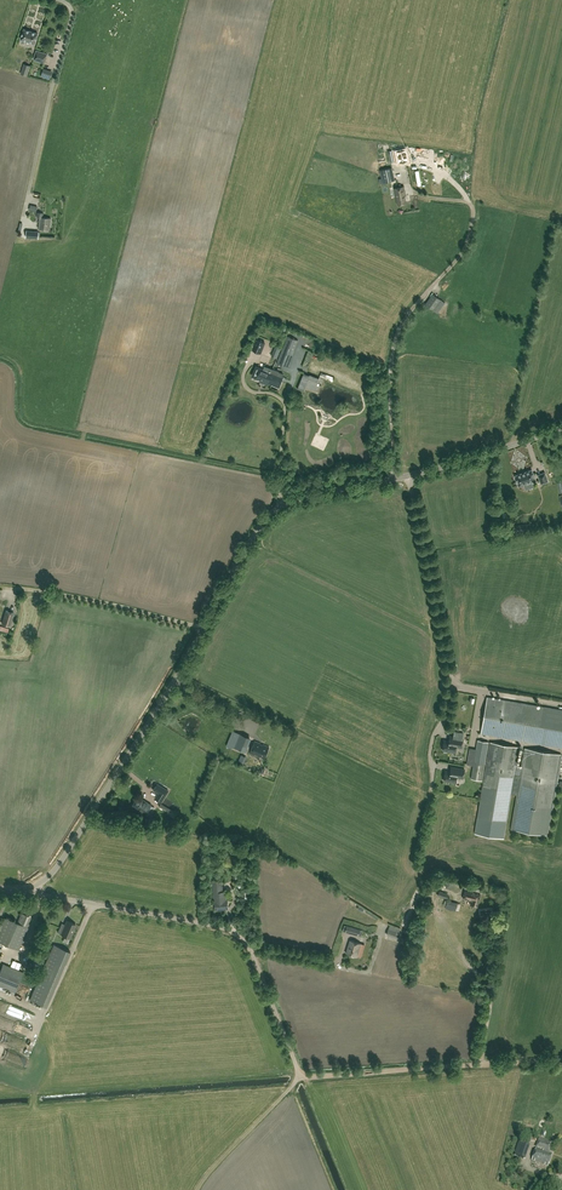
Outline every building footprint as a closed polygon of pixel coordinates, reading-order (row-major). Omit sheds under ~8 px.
[(24,29),(21,39),(20,39),(21,39),(22,39),(21,41),(27,42),(27,41),(34,43),(35,44),(35,43),(38,34),(38,33),(37,33),(24,29)] [(47,54),(36,50),(34,59),(44,62),(47,54)] [(385,145),(375,147),(377,154),(386,152),(385,145)] [(409,162),(406,150),(397,152),(399,164),(409,162)] [(382,178),(379,179),(380,183),(394,180),(392,167),(380,170),(382,178)] [(394,188),(398,205),(407,203),(405,196),(406,196),(404,186),(394,188)] [(50,229),(51,218),(42,218),(43,213),(38,213),(37,218),(40,218),(39,228),(50,229)] [(433,294),(425,304),(433,310),(441,300),(433,294)] [(287,336),(277,362),(287,366),(298,340),(287,336)] [(262,349),(264,343),(257,340),(254,346),(262,349)] [(275,346),(271,356),(277,358),(281,348),(275,346)] [(267,382),(272,369),(265,366),(264,369),(261,367),(257,378),(261,379),(260,381),(266,384),(267,382)] [(272,369),(267,382),(279,387),(283,377),(282,376),(283,374),(279,372),(279,371),(273,369),(273,370),(272,369)] [(532,470),(515,475),(518,485),(535,479),(532,470)] [(538,475),(541,484),(548,481),(545,472),(538,475)] [(528,490),(535,489),(533,482),(526,483),(528,490)] [(512,535),(511,526),(507,526),(508,532),(504,533),(504,535),(512,535)] [(14,613),(6,610),(2,623),(9,625),(14,613)] [(488,697),(482,734),(561,747),(561,710),(488,697)] [(238,732),(232,746),(244,751),(248,742),(249,742),(251,738),(238,732)] [(461,747),(463,738),(450,736),(449,741),(444,740),(442,750),(456,752),(457,747),(461,747)] [(469,754),(467,761),(467,765),(473,766),(471,778),(482,780),(488,742),(477,740),(476,749),(469,748),(469,754)] [(255,741),(250,753),(265,759),(270,747),(255,741)] [(511,829),(547,835),(561,754),(525,748),(522,766),(516,765),(519,747),(490,742),(477,817),(506,822),(511,794),(517,795),(511,829)] [(463,778),(465,769),(451,766),(450,772),(446,771),(444,780),(456,783),(457,777),(463,778)] [(159,793),(155,798),(161,802),(168,791),(157,784),(154,789),(159,793)] [(145,815),(152,805),(138,796),(132,807),(145,815)] [(174,811),(161,803),(159,806),(172,814),(174,811)] [(215,901),(215,910),(228,908),(227,900),(226,900),(226,893),(222,893),(221,881),(213,882),(215,897),(216,897),(216,901),(215,901)] [(477,884),(467,881),(465,888),(475,891),(477,884)] [(464,898),(472,900),(471,905),(478,906),(481,893),(474,892),(474,893),(465,891),(464,898)] [(447,900),(447,901),(446,906),(446,908),(456,911),(458,903),(447,900)] [(17,922),(5,917),(0,928),(0,942),(19,949),(32,917),(21,912),(17,922)] [(61,923),(58,932),(61,934),(69,938),(75,924),(67,920),(65,924),(61,923)] [(345,932),(358,936),(360,929),(347,925),(345,932)] [(388,929),(387,934),(398,937),(399,932),(388,929)] [(346,953),(357,956),(361,943),(350,940),(346,953)] [(54,944),(30,999),(42,1005),(60,961),(65,963),(70,951),(54,944)] [(46,958),(49,951),(42,948),(39,956),(46,958)] [(15,992),(23,972),(3,964),(0,970),(0,986),(15,992)] [(35,1022),(37,1015),(21,1012),(20,1019),(35,1022)] [(521,1137),(526,1139),(535,1142),(536,1137),(527,1135),(527,1136),(522,1134),(521,1137)] [(548,1166),(552,1154),(548,1153),(552,1142),(540,1138),(537,1147),(544,1150),(543,1151),(536,1148),(532,1160),(548,1166)] [(519,1142),(514,1156),(524,1159),(528,1145),(519,1142)] [(554,1181),(543,1177),(541,1182),(552,1187),(554,1181)]
